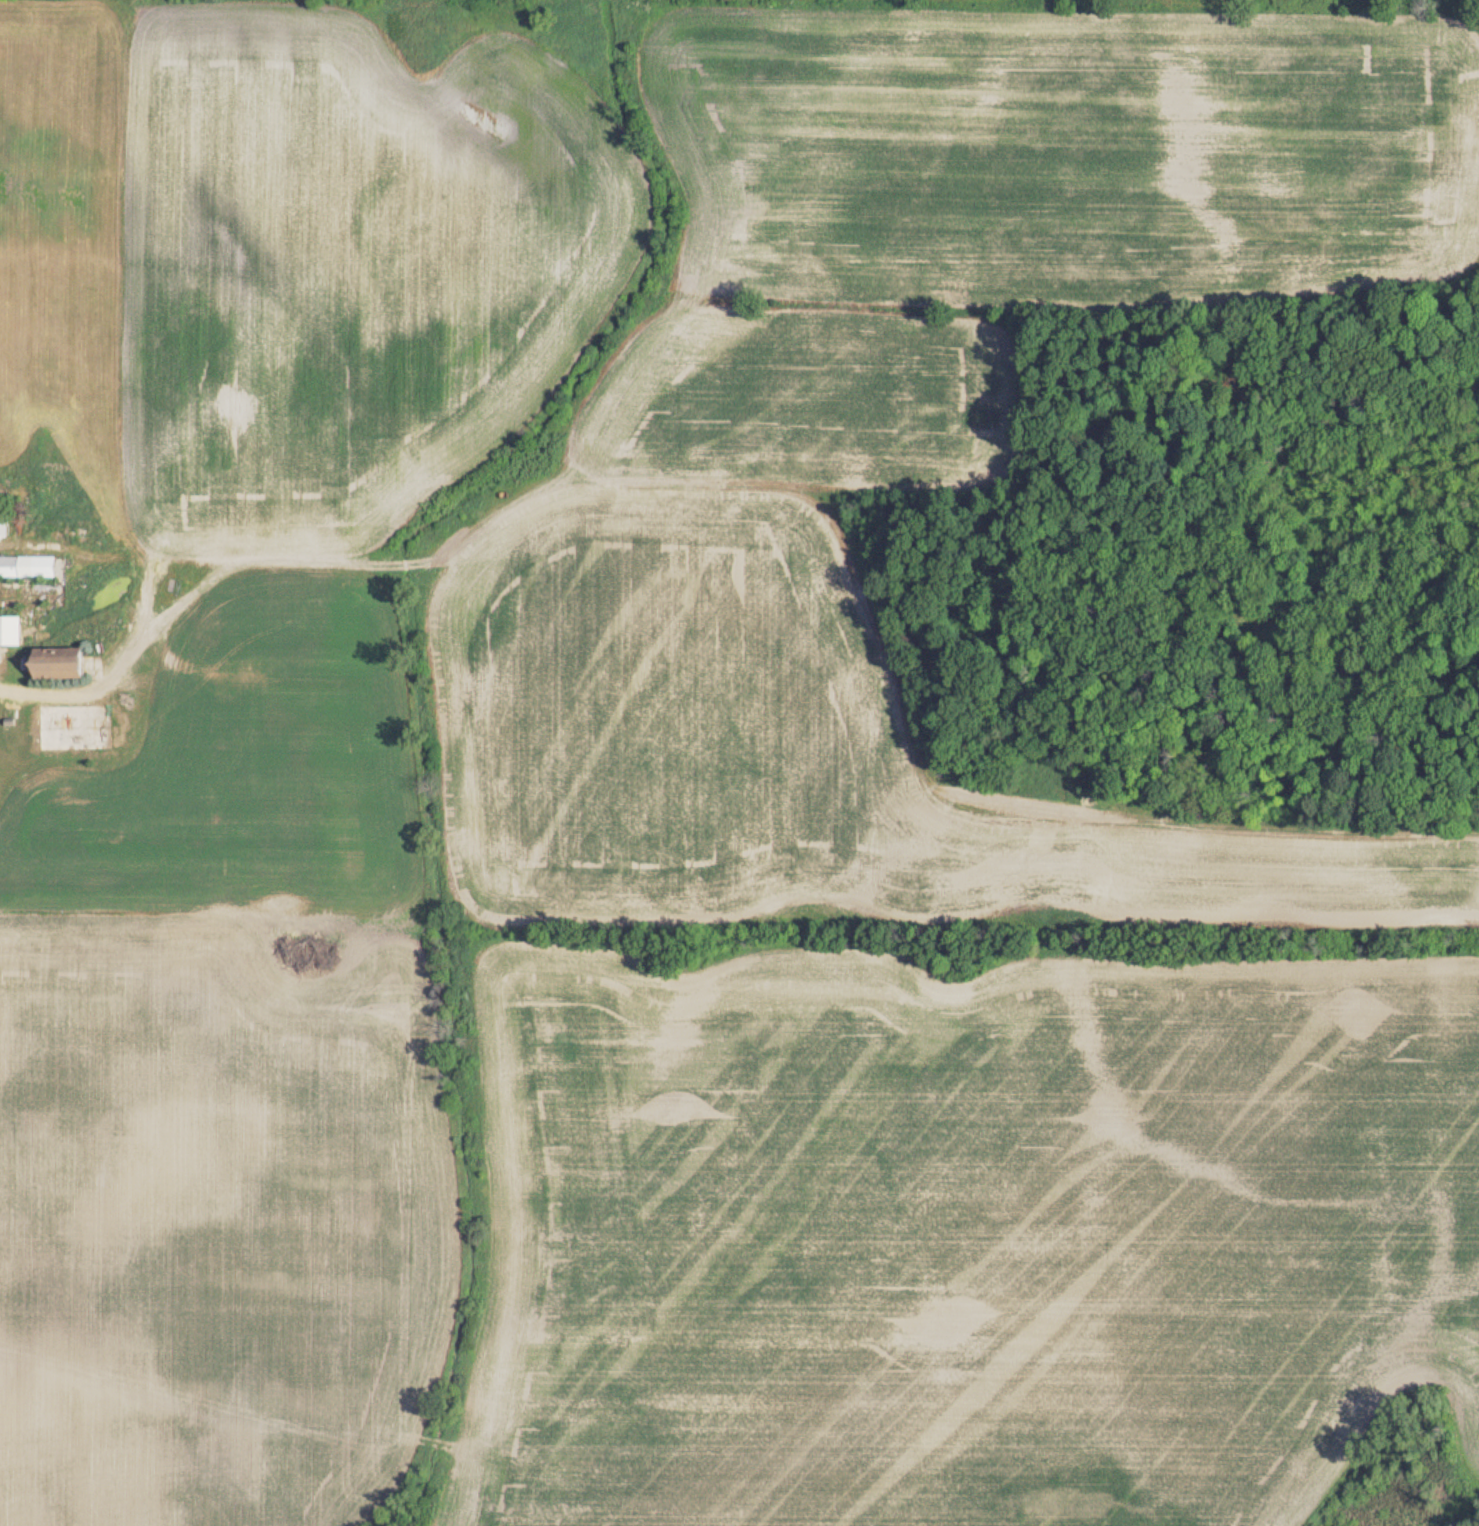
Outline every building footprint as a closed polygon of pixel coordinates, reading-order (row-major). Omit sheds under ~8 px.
[(14,542),(13,503),(0,503),(0,542),(14,542)] [(27,580),(63,580),(63,559),(0,559),(0,648),(27,648),(27,580)] [(44,650),(44,682),(95,682),(95,650),(44,650)]
